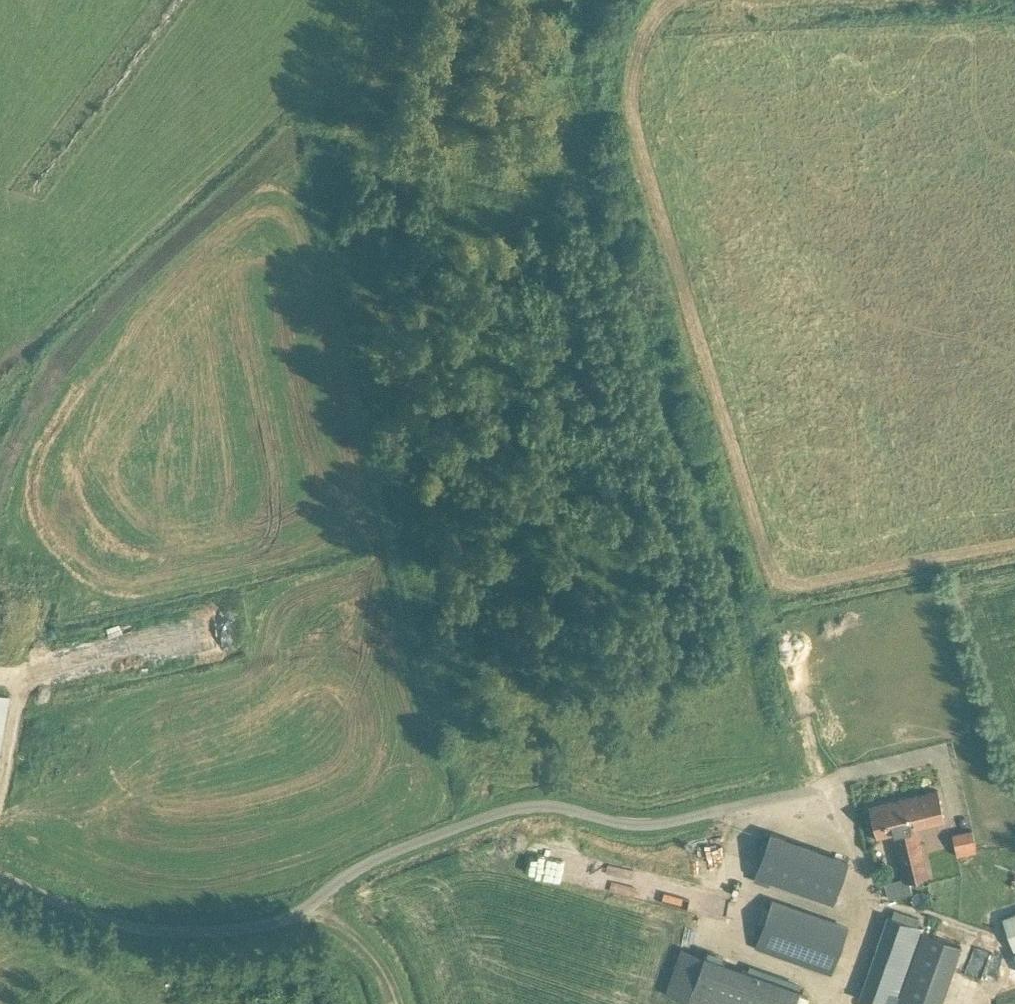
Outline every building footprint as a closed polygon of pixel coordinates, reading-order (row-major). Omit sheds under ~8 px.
[(9,696),(0,694),(0,742),(9,696)] [(877,836),(892,832),(904,880),(904,881),(909,880),(928,876),(916,826),(946,819),(938,789),(869,806),(877,836)] [(952,836),(957,856),(957,857),(977,853),(973,831),(952,836)] [(833,902),(848,860),(771,833),(756,875),(833,902)] [(848,927),(773,900),(759,938),(835,965),(848,927)] [(908,915),(894,911),(892,916),(887,914),(858,1000),(871,1003),(918,1003),(938,946),(920,940),(924,928),(912,924),(906,922),(908,915)] [(1002,916),(1006,926),(1006,927),(1008,934),(1014,953),(1014,912),(1002,916)] [(835,965),(759,938),(754,951),(830,978),(835,965)] [(689,1003),(795,1003),(800,988),(704,954),(687,1003),(689,1003)]
